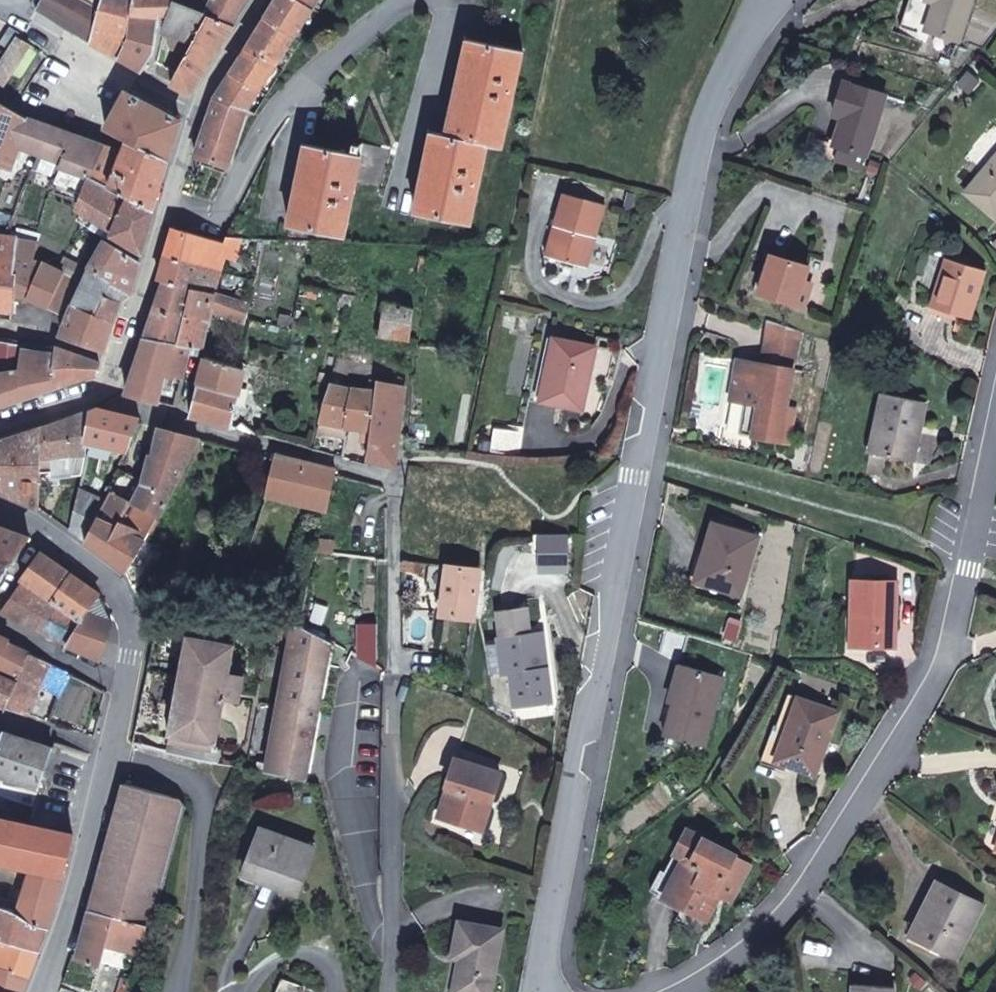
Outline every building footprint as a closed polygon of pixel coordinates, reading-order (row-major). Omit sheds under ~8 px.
[(104,0),(41,0),(36,9),(74,33),(91,43),(104,0)] [(91,43),(120,59),(129,37),(130,16),(133,0),(104,0),(91,43)] [(130,16),(158,19),(159,15),(168,17),(174,0),(133,0),(130,16)] [(209,13),(205,12),(174,0),(168,17),(164,30),(171,33),(194,41),(208,15),(209,13)] [(212,0),(174,0),(205,12),(212,0)] [(248,0),(212,0),(205,12),(209,13),(208,15),(232,26),(247,1),(248,0)] [(299,0),(277,0),(265,19),(294,37),(312,8),(299,0)] [(312,8),(317,0),(299,0),(312,8)] [(936,2),(930,0),(909,0),(900,27),(925,35),(927,30),(936,2)] [(972,0),(930,0),(936,2),(927,30),(959,40),(972,0)] [(189,94),(232,26),(208,15),(194,41),(187,53),(175,74),(170,83),(189,94)] [(153,53),(158,19),(130,16),(129,37),(120,59),(142,72),(153,53)] [(294,37),(265,19),(247,48),(275,65),(294,37)] [(21,33),(10,26),(0,42),(0,43),(10,50),(18,37),(21,33)] [(187,53),(194,41),(171,33),(168,41),(172,47),(187,53)] [(29,44),(18,37),(10,50),(9,52),(0,65),(0,88),(29,44)] [(501,148),(522,50),(467,39),(447,134),(447,135),(487,143),(486,145),(501,148)] [(247,48),(231,73),(258,90),(275,65),(247,48)] [(9,52),(0,51),(0,65),(9,52)] [(258,90),(231,73),(214,98),(246,110),(258,90)] [(867,155),(886,94),(844,81),(835,113),(844,116),(835,144),(839,146),(867,155)] [(168,161),(180,121),(126,91),(105,130),(127,140),(164,158),(168,161)] [(228,167),(246,110),(214,98),(195,156),(205,159),(228,167)] [(27,118),(0,102),(0,164),(11,168),(18,147),(27,118)] [(39,155),(50,127),(27,118),(18,147),(39,155)] [(62,162),(76,136),(50,127),(39,155),(62,162)] [(486,145),(487,143),(447,135),(447,134),(432,131),(415,213),(470,224),(486,145)] [(90,178),(102,146),(76,136),(62,162),(60,167),(89,177),(90,178)] [(150,208),(164,158),(127,140),(122,153),(108,186),(150,208)] [(381,187),(391,148),(362,142),(361,144),(354,142),(353,149),(361,150),(360,154),(361,154),(355,181),(381,187)] [(355,181),(361,154),(360,154),(306,143),(289,226),(344,237),(355,181)] [(108,186),(122,153),(102,146),(90,178),(108,186)] [(863,167),(867,155),(839,146),(835,158),(863,167)] [(60,167),(62,162),(39,155),(33,168),(57,176),(60,167)] [(966,192),(995,218),(995,156),(966,192)] [(81,196),(89,177),(60,167),(57,176),(53,186),(81,196)] [(142,253),(155,210),(150,208),(108,186),(90,178),(89,177),(81,196),(80,200),(77,209),(86,215),(113,231),(112,234),(142,253)] [(596,236),(605,205),(565,193),(547,255),(581,265),(590,235),(596,236)] [(39,241),(41,233),(38,232),(10,226),(6,236),(18,237),(39,241)] [(237,259),(243,238),(226,236),(224,243),(181,230),(174,228),(165,256),(223,270),(227,257),(237,259)] [(18,237),(6,236),(0,235),(0,308),(13,310),(14,291),(18,237)] [(587,267),(596,236),(590,235),(581,265),(587,267)] [(28,297),(43,262),(34,259),(39,241),(18,237),(14,291),(28,297)] [(130,295),(140,261),(107,239),(89,270),(83,282),(73,306),(87,311),(88,307),(98,312),(96,315),(97,316),(105,297),(120,303),(124,291),(130,295)] [(810,287),(802,284),(809,266),(771,254),(759,292),(804,307),(810,287)] [(217,291),(223,270),(165,256),(159,280),(164,281),(191,287),(214,292),(216,292),(217,291)] [(83,282),(89,270),(65,257),(58,269),(64,272),(83,282)] [(971,318),(986,270),(946,258),(931,306),(971,318)] [(49,308),(64,272),(58,269),(43,262),(28,297),(49,308)] [(73,306),(83,282),(64,272),(49,308),(68,317),(73,306)] [(212,301),(214,292),(191,287),(164,281),(155,307),(207,319),(210,310),(212,301)] [(246,316),(251,302),(248,302),(217,291),(216,292),(214,292),(212,301),(216,302),(215,313),(243,324),(246,316)] [(104,349),(120,303),(105,297),(97,316),(96,315),(98,312),(88,307),(87,311),(73,306),(68,317),(62,334),(104,349)] [(409,339),(414,307),(387,302),(381,334),(409,339)] [(206,328),(207,319),(155,307),(145,336),(192,348),(202,350),(206,328)] [(793,369),(800,331),(770,321),(762,364),(793,369)] [(185,376),(192,348),(145,336),(126,393),(158,402),(166,371),(185,376)] [(582,409),(596,347),(554,338),(541,400),(582,409)] [(55,353),(34,350),(36,347),(25,344),(7,339),(0,339),(0,406),(59,386),(55,377),(55,353)] [(97,373),(100,363),(58,347),(55,353),(55,377),(59,386),(97,373)] [(232,428),(244,369),(240,368),(232,365),(205,357),(199,382),(198,381),(189,416),(232,428)] [(240,368),(241,359),(233,357),(232,365),(240,368)] [(786,408),(793,369),(762,364),(737,359),(730,400),(745,403),(758,405),(753,436),(789,442),(794,410),(786,408)] [(395,467),(404,388),(377,381),(375,391),(371,429),(372,429),(370,443),(366,460),(369,460),(395,467)] [(346,425),(352,388),(330,384),(320,420),(346,425)] [(371,429),(375,391),(352,388),(346,425),(346,427),(365,428),(371,429)] [(912,461),(924,401),(883,393),(870,453),(912,461)] [(255,435),(271,414),(257,403),(241,424),(255,435)] [(753,436),(758,405),(745,403),(739,433),(753,436)] [(139,422),(140,419),(97,408),(97,410),(90,441),(127,450),(129,450),(139,422)] [(84,446),(89,412),(42,426),(41,459),(52,457),(87,454),(87,446),(84,446)] [(346,427),(346,425),(320,420),(317,432),(347,438),(347,436),(344,435),(346,427)] [(42,426),(0,438),(0,491),(39,509),(40,473),(41,459),(42,426)] [(158,515),(199,438),(159,427),(153,454),(150,453),(143,479),(143,483),(133,502),(158,515)] [(370,443),(372,429),(371,429),(365,428),(362,442),(370,443)] [(335,475),(336,470),(277,455),(276,459),(266,495),(325,511),(327,512),(335,475)] [(52,472),(52,457),(41,459),(40,473),(52,472)] [(143,483),(143,479),(120,469),(112,491),(133,502),(143,483)] [(98,517),(107,500),(79,487),(70,530),(85,541),(98,517)] [(144,541),(158,515),(133,502),(112,491),(107,500),(98,517),(85,541),(127,573),(144,541)] [(740,594),(758,537),(714,523),(704,554),(712,557),(704,583),(740,594)] [(30,537),(0,526),(0,562),(9,565),(30,537)] [(332,554),(334,542),(318,540),(316,551),(332,554)] [(134,588),(157,548),(144,541),(127,573),(134,588)] [(42,553),(29,570),(35,574),(48,558),(42,553)] [(704,583),(712,557),(704,554),(696,580),(704,583)] [(52,602),(72,574),(48,558),(35,574),(29,570),(22,580),(52,602)] [(9,565),(0,562),(0,578),(9,565)] [(473,620),(479,569),(447,565),(440,615),(473,620)] [(84,612),(98,593),(72,574),(52,602),(77,620),(78,620),(84,612)] [(79,622),(76,620),(77,620),(52,602),(22,580),(0,612),(66,644),(79,622)] [(894,647),(897,581),(854,580),(853,614),(860,614),(859,646),(894,647)] [(112,623),(98,593),(84,612),(99,618),(107,638),(112,623)] [(550,701),(541,633),(518,636),(515,610),(498,612),(501,638),(499,639),(499,640),(504,673),(511,672),(515,705),(550,701)] [(107,638),(99,618),(84,612),(78,620),(79,621),(79,622),(66,644),(99,659),(107,638)] [(859,646),(860,614),(853,614),(851,646),(859,646)] [(306,780),(332,641),(299,625),(293,625),(266,771),(306,780)] [(8,638),(0,634),(0,658),(7,642),(8,638)] [(228,672),(233,644),(189,635),(181,676),(226,684),(222,703),(237,706),(238,700),(243,675),(228,672)] [(504,673),(499,640),(487,641),(491,675),(504,673)] [(309,783),(334,641),(332,641),(306,780),(306,783),(309,783)] [(30,653),(7,642),(0,658),(0,668),(20,676),(30,653)] [(42,688),(53,664),(30,653),(20,676),(17,684),(6,707),(28,714),(42,688)] [(58,695),(70,673),(53,664),(42,688),(58,695)] [(670,716),(684,665),(678,664),(664,715),(670,716)] [(704,747),(723,676),(684,665),(670,716),(664,736),(704,747)] [(17,684),(0,676),(0,705),(6,707),(17,684)] [(222,703),(226,684),(181,676),(170,738),(170,739),(168,750),(218,760),(220,748),(214,747),(222,703)] [(786,729),(798,697),(788,694),(777,725),(786,729)] [(816,775),(839,712),(798,697),(786,729),(789,730),(778,761),(816,775)] [(778,761),(789,730),(786,729),(777,725),(775,724),(761,762),(773,767),(775,760),(778,761)] [(53,749),(4,732),(2,736),(1,736),(0,737),(0,774),(39,788),(53,749)] [(482,830),(501,773),(455,758),(447,784),(449,785),(439,816),(482,830)] [(155,924),(186,806),(180,799),(124,783),(90,909),(131,920),(147,925),(148,922),(155,924)] [(73,833),(30,824),(0,817),(0,860),(33,867),(63,873),(73,833)] [(297,893),(315,848),(261,828),(254,846),(263,849),(253,876),(297,893)] [(706,920),(719,896),(730,902),(748,869),(735,855),(687,830),(654,892),(706,920)] [(253,876),(263,849),(254,846),(244,873),(253,876)] [(55,901),(61,880),(30,873),(30,874),(27,887),(25,893),(55,901)] [(956,959),(983,904),(937,881),(929,897),(936,900),(916,938),(956,959)] [(47,928),(55,901),(25,893),(19,916),(36,925),(47,928)] [(916,938),(936,900),(929,897),(910,935),(916,938)] [(47,928),(36,925),(19,916),(0,907),(0,938),(20,945),(38,951),(47,928)] [(148,930),(149,925),(147,925),(131,920),(90,909),(78,955),(78,957),(99,963),(104,944),(141,954),(148,930)] [(181,918),(181,916),(181,914),(179,912),(177,911),(175,911),(173,911),(171,913),(170,915),(170,917),(171,919),(172,921),(174,922),(176,922),(178,921),(180,920),(181,918)] [(502,930),(460,921),(453,956),(460,958),(453,991),(490,991),(502,930)] [(20,945),(0,938),(0,966),(11,969),(20,945)] [(28,975),(38,951),(20,945),(11,969),(28,975)] [(28,975),(11,969),(0,966),(0,991),(2,991),(22,991),(28,975)] [(134,981),(124,978),(120,991),(131,991),(134,981)] [(895,988),(853,984),(852,991),(894,991),(895,988)]
